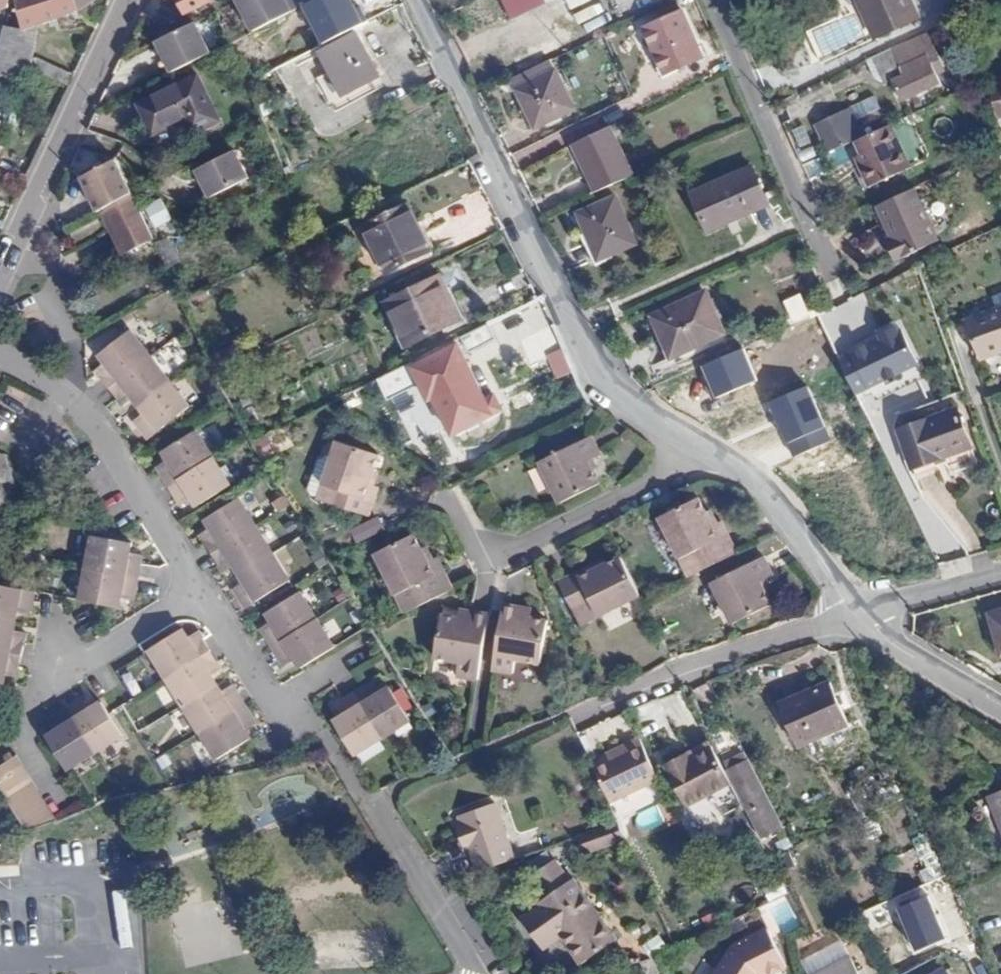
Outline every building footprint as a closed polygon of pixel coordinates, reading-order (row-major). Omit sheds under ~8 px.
[(9,6),(8,0),(0,0),(0,9),(9,6)] [(79,9),(76,0),(17,0),(24,28),(38,23),(79,9)] [(79,9),(92,0),(76,0),(79,9)] [(187,10),(209,0),(182,0),(187,10)] [(301,6),(298,0),(242,0),(257,29),(301,6)] [(510,20),(545,4),(543,0),(501,0),(510,20)] [(875,39),(920,18),(912,0),(857,0),(875,39)] [(681,10),(644,27),(664,73),(701,56),(681,10)] [(32,56),(38,23),(24,28),(5,26),(0,45),(0,76),(20,71),(30,68),(32,56)] [(174,72),(211,52),(196,23),(158,42),(174,72)] [(928,32),(892,49),(903,73),(892,78),(902,102),(941,83),(933,66),(929,58),(938,54),(928,32)] [(355,34),(321,52),(345,94),(378,75),(355,34)] [(929,58),(933,66),(942,61),(938,54),(929,58)] [(68,84),(73,73),(32,56),(30,68),(68,84)] [(574,108),(550,60),(512,78),(535,127),(574,108)] [(0,76),(0,88),(21,82),(20,71),(0,76)] [(197,75),(138,104),(153,134),(186,118),(193,132),(219,119),(197,75)] [(852,107),(814,125),(828,155),(849,146),(869,190),(914,170),(893,124),(866,136),(852,107)] [(595,191),(633,175),(610,126),(573,144),(595,191)] [(235,150),(197,169),(211,197),(249,177),(235,150)] [(79,178),(95,212),(102,208),(131,193),(114,160),(79,178)] [(751,167),(691,193),(703,221),(729,210),(733,219),(767,203),(751,167)] [(916,189),(877,208),(892,240),(887,243),(895,260),(939,240),(916,189)] [(102,208),(126,253),(153,238),(147,226),(137,207),(131,193),(102,208)] [(161,194),(137,207),(147,226),(170,213),(161,194)] [(616,197),(578,213),(597,259),(635,243),(616,197)] [(365,227),(374,245),(387,271),(436,247),(422,220),(416,222),(408,206),(365,227)] [(440,274),(387,301),(409,345),(461,318),(440,274)] [(705,292),(652,315),(670,354),(722,331),(705,292)] [(783,302),(793,323),(810,315),(801,294),(783,302)] [(968,319),(982,357),(1000,350),(1000,307),(968,319)] [(488,323),(462,336),(470,351),(496,338),(488,323)] [(859,391),(887,377),(916,363),(898,326),(866,342),(841,354),(859,391)] [(105,362),(98,369),(125,404),(134,397),(147,411),(137,419),(151,436),(191,404),(129,329),(99,354),(105,362)] [(412,361),(380,377),(388,393),(419,377),(430,400),(435,397),(453,433),(491,414),(456,345),(415,366),(412,361)] [(560,378),(573,372),(565,347),(549,353),(560,378)] [(911,467),(940,457),(970,447),(957,409),(924,420),(898,429),(911,467)] [(155,464),(180,503),(191,496),(196,505),(230,483),(196,429),(161,450),(166,457),(155,464)] [(373,472),(376,464),(382,448),(341,433),(318,492),(368,513),(380,483),(370,479),(373,472)] [(280,437),(261,447),(266,456),(285,446),(280,437)] [(591,463),(596,459),(603,456),(594,437),(542,461),(561,503),(601,484),(595,470),(591,463)] [(5,481),(8,467),(5,454),(0,453),(0,480),(5,481)] [(600,467),(596,459),(591,463),(595,470),(600,467)] [(385,469),(376,464),(373,472),(370,479),(380,483),(385,469)] [(22,505),(16,484),(5,481),(0,480),(0,523),(25,516),(22,505)] [(199,533),(206,544),(223,571),(225,570),(234,564),(245,582),(236,587),(234,589),(246,608),(249,606),(291,580),(239,498),(205,519),(210,526),(199,533)] [(661,519),(688,578),(737,553),(723,526),(718,528),(713,530),(710,523),(706,515),(698,501),(661,519)] [(711,512),(706,515),(710,523),(713,530),(718,528),(711,512)] [(129,545),(89,536),(77,601),(116,608),(118,599),(129,601),(138,558),(127,555),(129,545)] [(375,555),(405,615),(455,589),(438,557),(435,559),(428,562),(424,555),(421,548),(414,536),(375,555)] [(427,545),(421,548),(424,555),(428,562),(435,559),(427,545)] [(761,584),(767,581),(774,576),(764,557),(713,582),(734,625),(772,606),(765,592),(763,588),(761,584)] [(593,573),(591,567),(559,583),(580,626),(636,598),(616,561),(606,566),(599,570),(593,573)] [(602,561),(591,567),(593,573),(599,570),(606,566),(602,561)] [(771,588),(767,581),(761,584),(763,588),(765,592),(771,588)] [(0,586),(0,683),(2,684),(3,675),(15,676),(24,633),(13,631),(17,613),(27,614),(32,592),(0,586)] [(283,666),(287,663),(294,659),(299,667),(333,646),(298,592),(265,613),(270,621),(262,626),(259,628),(283,666)] [(503,605),(492,671),(516,675),(519,663),(543,667),(551,621),(528,617),(524,616),(520,616),(522,608),(503,605)] [(524,616),(528,617),(529,610),(522,608),(520,616),(524,616)] [(456,609),(455,619),(462,620),(469,621),(471,611),(456,609)] [(456,677),(478,679),(486,613),(471,611),(469,621),(462,620),(455,619),(444,618),(438,662),(458,664),(456,677)] [(993,621),(1000,618),(1000,612),(991,615),(993,621)] [(993,621),(1000,650),(1000,618),(993,621)] [(181,626),(148,647),(217,759),(251,738),(246,729),(254,723),(231,685),(222,690),(211,673),(220,668),(197,629),(192,632),(187,635),(181,626)] [(374,681),(335,706),(341,715),(333,721),(354,754),(409,720),(389,687),(380,692),(374,681)] [(829,681),(777,705),(797,748),(849,724),(829,681)] [(83,695),(45,718),(52,729),(43,735),(64,768),(119,735),(98,701),(90,706),(83,695)] [(591,768),(599,785),(609,805),(636,792),(658,782),(638,740),(624,747),(626,751),(618,755),(591,768)] [(0,755),(0,792),(23,830),(52,820),(10,749),(0,755)] [(683,764),(679,757),(663,765),(684,807),(729,786),(711,751),(688,761),(683,764)] [(684,754),(679,757),(683,764),(688,761),(684,754)] [(748,763),(726,773),(730,780),(752,770),(748,763)] [(752,770),(730,780),(763,844),(785,833),(752,770)] [(989,797),(1000,825),(1000,791),(989,797)] [(989,797),(978,801),(1000,852),(1000,825),(989,797)] [(469,827),(475,846),(483,869),(521,857),(508,820),(503,805),(465,817),(469,827)] [(616,823),(576,837),(582,855),(624,840),(616,823)] [(464,828),(470,847),(475,846),(469,827),(464,828)] [(554,859),(530,877),(546,898),(519,918),(542,951),(559,939),(579,967),(618,938),(574,878),(570,881),(554,859)] [(953,930),(907,952),(913,966),(960,944),(953,930)] [(772,942),(767,931),(748,940),(735,946),(715,973),(774,973),(785,969),(772,942)] [(650,957),(666,948),(659,935),(643,944),(650,957)] [(823,935),(798,944),(802,955),(827,947),(823,935)] [(622,950),(612,955),(619,968),(628,963),(622,950)] [(817,973),(857,973),(848,958),(817,973)] [(638,964),(644,973),(659,973),(662,972),(655,960),(638,964)]
